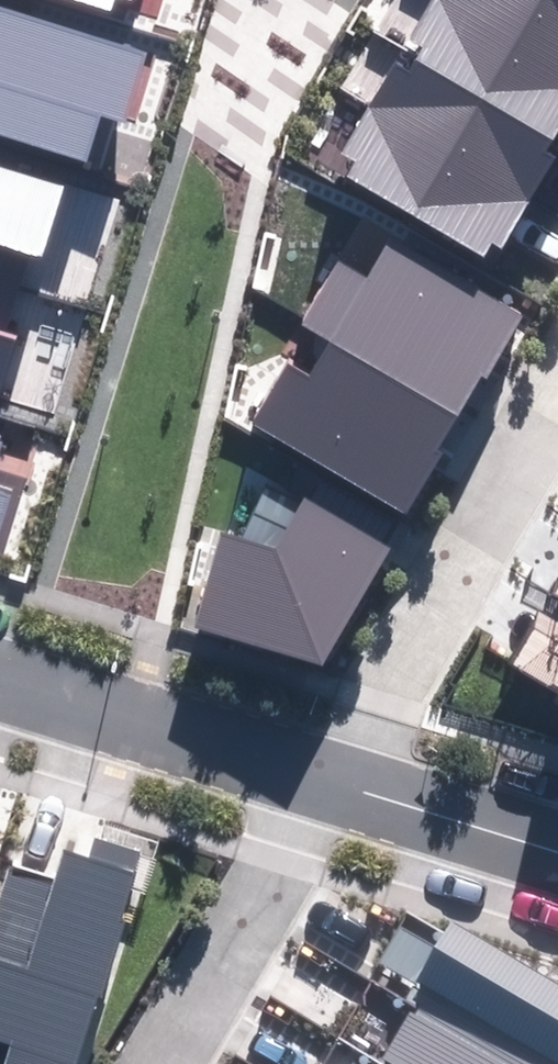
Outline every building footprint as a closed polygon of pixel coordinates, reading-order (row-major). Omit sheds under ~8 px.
[(112,11),(115,0),(71,0),(112,11)] [(483,256),(491,243),(501,249),(555,158),(544,152),(557,129),(557,0),(427,0),(405,37),(422,48),(409,70),(394,61),(339,153),(356,162),(348,176),(483,256)] [(87,161),(101,117),(126,125),(150,52),(0,5),(0,134),(87,161)] [(14,337),(6,335),(29,256),(42,260),(64,186),(0,167),(0,386),(14,337)] [(251,425),(404,514),(441,450),(438,448),(481,374),(488,378),(525,314),(363,220),(301,326),(330,343),(309,378),(287,365),(251,425)] [(10,493),(0,490),(0,525),(10,493)] [(194,629),(322,666),(392,549),(305,498),(274,550),(220,533),(194,629)] [(557,700),(557,627),(539,616),(508,671),(557,700)] [(142,853),(94,838),(89,856),(65,849),(55,880),(10,866),(0,897),(0,1042),(10,1045),(4,1063),(75,1063),(142,853)] [(452,923),(437,950),(400,928),(380,963),(424,988),(428,991),(415,1013),(411,1011),(381,1063),(557,1063),(557,984),(452,923)]
